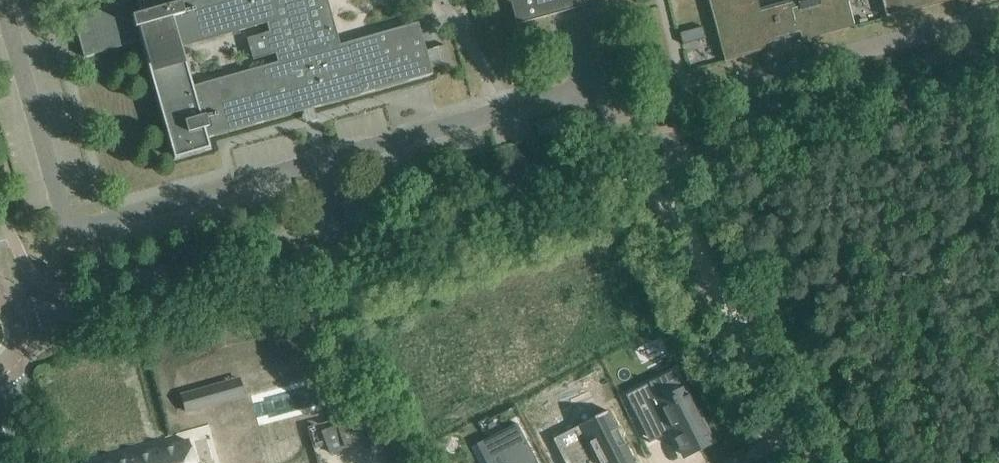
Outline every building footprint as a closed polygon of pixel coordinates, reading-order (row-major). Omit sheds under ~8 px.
[(177,3),(176,0),(128,0),(73,15),(84,56),(141,40),(175,158),(210,148),(207,136),(432,73),(418,22),(340,44),(327,0),(187,0),(177,3)] [(511,2),(517,24),(592,3),(592,0),(507,0),(511,2)] [(724,61),(762,51),(760,46),(809,33),(810,38),(854,26),(847,0),(789,0),(760,8),(757,0),(708,0),(724,61)] [(886,17),(901,14),(951,0),(881,0),(886,17)] [(703,26),(680,32),(683,44),(706,38),(703,26)] [(182,393),(188,412),(247,395),(241,376),(182,393)] [(639,395),(629,400),(647,436),(658,431),(660,436),(671,430),(672,431),(675,438),(673,439),(679,450),(681,449),(684,455),(712,441),(703,423),(696,408),(686,388),(682,390),(676,393),(661,401),(651,382),(651,381),(648,383),(649,384),(637,390),(639,395)] [(259,420),(312,407),(307,385),(253,398),(259,420)] [(561,456),(565,462),(634,462),(609,414),(580,428),(587,443),(561,456)] [(371,420),(324,437),(331,454),(378,437),(371,420)] [(480,445),(488,462),(500,456),(504,462),(530,462),(536,460),(517,423),(515,424),(520,433),(507,439),(504,433),(480,445)] [(106,462),(195,462),(188,440),(106,462)]
